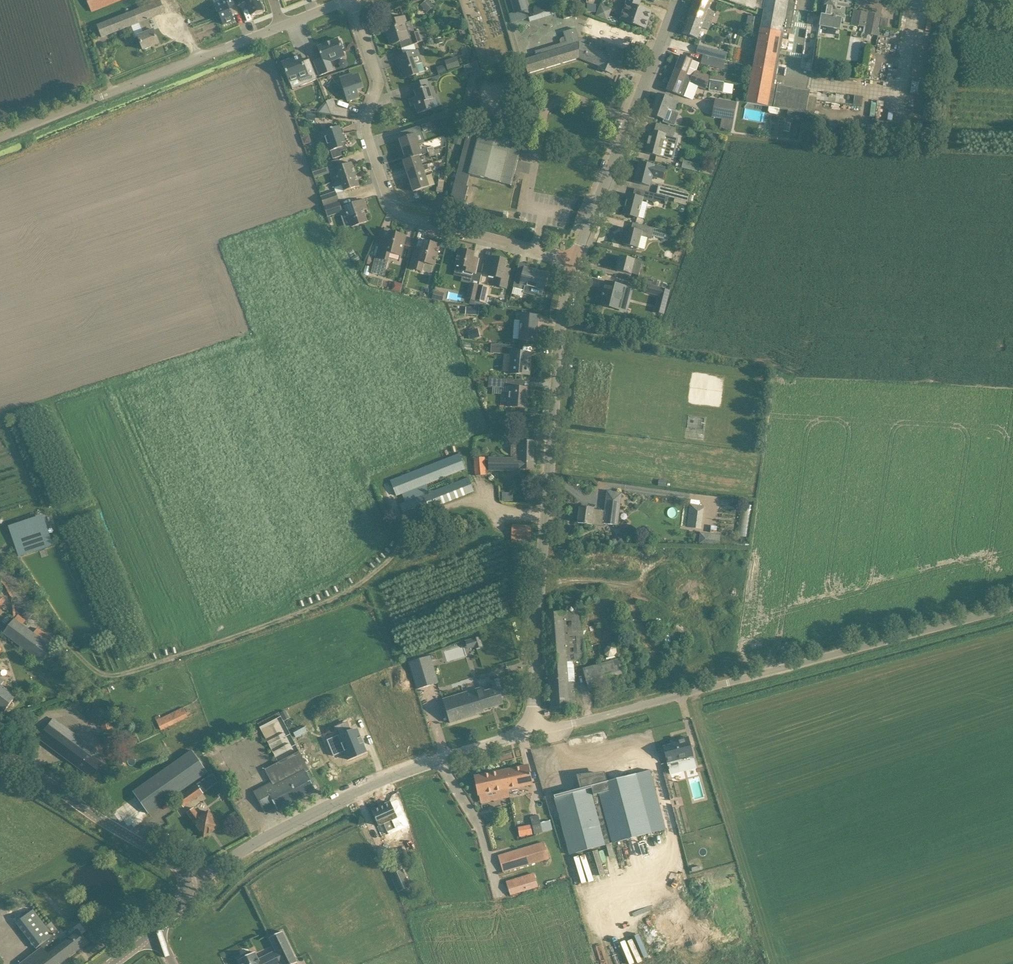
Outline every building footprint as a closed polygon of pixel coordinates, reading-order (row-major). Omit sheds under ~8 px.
[(92,13),(123,0),(87,0),(92,13)] [(98,28),(102,37),(139,22),(144,34),(138,36),(144,50),(159,44),(154,30),(153,30),(148,19),(165,12),(161,0),(160,0),(97,25),(98,28)] [(223,25),(235,20),(229,6),(235,4),(233,0),(226,0),(227,1),(216,6),(223,25)] [(241,3),(247,1),(252,15),(263,11),(259,0),(240,0),(241,3)] [(425,2),(431,9),(434,6),(428,0),(427,0),(425,2)] [(529,8),(526,0),(513,0),(516,12),(529,8)] [(636,25),(646,28),(652,12),(639,7),(641,0),(626,0),(620,20),(636,25)] [(688,16),(710,24),(711,21),(714,12),(708,10),(712,0),(694,0),(688,16)] [(767,106),(771,84),(781,32),(786,33),(787,29),(791,30),(796,0),(795,0),(730,0),(730,2),(754,10),(755,8),(758,9),(764,10),(763,15),(763,19),(747,103),(767,106)] [(819,26),(840,30),(843,15),(845,16),(846,10),(845,8),(844,7),(842,8),(840,9),(836,9),(837,0),(824,0),(819,26)] [(534,13),(550,11),(549,3),(533,5),(534,13)] [(595,13),(596,5),(588,4),(587,12),(595,13)] [(606,19),(610,9),(600,5),(595,15),(606,19)] [(854,10),(853,17),(867,20),(866,27),(865,34),(878,36),(879,30),(882,15),(857,10),(854,10)] [(702,27),(708,30),(710,24),(688,16),(682,33),(691,37),(697,39),(702,27)] [(404,24),(407,23),(404,17),(388,22),(390,28),(389,28),(391,33),(388,34),(391,45),(400,42),(402,48),(411,45),(422,41),(420,35),(419,32),(408,36),(404,24)] [(622,51),(613,47),(608,45),(606,48),(581,38),(579,38),(576,29),(565,32),(567,37),(561,38),(560,41),(561,44),(537,52),(538,56),(524,60),(528,74),(579,58),(600,66),(599,68),(613,74),(622,51)] [(345,56),(345,55),(342,49),(344,48),(341,40),(339,41),(338,39),(318,47),(322,58),(314,61),(320,76),(333,71),(330,62),(345,56)] [(696,53),(703,55),(725,61),(727,52),(698,45),(696,53)] [(417,51),(405,55),(395,58),(398,67),(401,66),(405,78),(419,74),(416,65),(421,63),(417,51)] [(709,80),(724,82),(725,77),(719,77),(717,76),(710,75),(710,76),(696,70),(699,63),(692,60),(681,55),(675,70),(709,82),(709,80)] [(725,61),(703,55),(701,64),(723,70),(725,61)] [(318,79),(311,63),(310,59),(309,59),(303,62),(301,56),(299,57),(299,56),(298,57),(294,58),(294,59),(283,63),(283,65),(281,65),(284,73),(286,73),(290,82),(298,79),(301,86),(300,86),(301,86),(318,79)] [(457,57),(445,61),(448,70),(460,66),(457,57)] [(477,62),(467,65),(470,73),(480,70),(477,62)] [(444,65),(437,68),(439,75),(446,72),(444,65)] [(706,89),(707,88),(709,89),(709,91),(722,93),(724,82),(709,80),(709,82),(675,70),(668,90),(690,99),(693,99),(698,86),(706,89)] [(351,75),(341,78),(348,101),(359,98),(356,90),(357,90),(358,90),(358,89),(361,89),(361,88),(363,88),(359,75),(352,77),(351,75)] [(427,79),(422,81),(412,84),(417,97),(409,99),(411,106),(415,105),(418,114),(427,111),(433,109),(430,100),(433,99),(427,79)] [(826,116),(846,118),(850,86),(830,83),(826,116)] [(658,93),(650,115),(659,118),(664,120),(663,122),(674,126),(679,113),(676,112),(679,102),(679,101),(667,97),(658,93)] [(715,99),(714,108),(735,112),(737,103),(715,99)] [(319,113),(332,115),(329,108),(327,103),(319,113)] [(337,107),(336,105),(329,108),(332,115),(347,118),(349,110),(337,107)] [(777,108),(769,107),(768,111),(770,114),(779,115),(780,109),(777,108)] [(735,112),(714,108),(712,115),(712,117),(722,119),(734,121),(735,112)] [(315,121),(316,112),(308,111),(307,120),(315,121)] [(433,123),(435,131),(443,128),(441,121),(433,123)] [(668,159),(671,144),(675,128),(657,123),(655,132),(651,131),(646,153),(668,159)] [(333,159),(338,158),(343,156),(340,148),(346,146),(343,135),(344,134),(343,128),(341,129),(340,126),(330,129),(322,132),(324,139),(326,138),(331,151),(333,159)] [(468,132),(456,182),(467,184),(469,175),(505,184),(509,169),(516,171),(518,160),(512,159),(515,143),(468,132)] [(399,139),(403,150),(418,145),(415,134),(399,139)] [(463,138),(455,136),(453,144),(461,146),(463,138)] [(403,150),(406,160),(420,156),(422,155),(418,145),(403,150)] [(423,166),(420,156),(406,160),(403,161),(407,171),(423,166)] [(329,170),(335,169),(333,160),(327,162),(329,170)] [(682,161),(681,168),(697,170),(698,163),(682,161)] [(635,182),(650,186),(653,174),(663,177),(665,168),(640,162),(635,182)] [(314,178),(320,177),(318,171),(328,168),(326,163),(316,166),(311,168),(314,178)] [(352,163),(342,166),(337,168),(339,173),(331,176),(333,183),(356,175),(352,163)] [(407,171),(410,181),(426,176),(424,171),(429,169),(427,164),(423,166),(407,171)] [(356,175),(333,183),(336,188),(343,186),(345,191),(350,189),(360,186),(356,175)] [(430,187),(426,176),(410,181),(414,192),(430,187)] [(466,187),(467,184),(456,182),(450,205),(463,209),(469,188),(466,187)] [(658,188),(656,194),(659,194),(668,197),(677,199),(688,202),(690,193),(659,185),(658,188)] [(626,203),(623,214),(633,216),(638,218),(638,217),(641,203),(642,202),(647,203),(648,200),(657,202),(659,194),(656,194),(650,192),(635,188),(633,196),(628,194),(627,200),(625,200),(624,202),(626,203)] [(336,191),(321,196),(325,207),(339,202),(336,191)] [(352,227),(358,225),(367,222),(363,210),(367,209),(364,200),(355,203),(345,207),(352,227)] [(343,212),(339,202),(325,207),(328,217),(343,212)] [(623,244),(633,247),(637,248),(641,236),(641,235),(651,238),(652,236),(664,239),(666,232),(654,229),(643,225),(633,223),(631,230),(627,229),(623,244)] [(378,250),(377,256),(372,274),(384,276),(385,269),(388,260),(391,252),(401,255),(403,246),(406,236),(390,232),(387,242),(381,241),(378,250)] [(435,264),(441,244),(426,240),(422,251),(416,250),(411,268),(422,271),(424,261),(435,264)] [(464,278),(465,272),(476,273),(476,270),(478,261),(473,259),(474,253),(460,249),(458,259),(456,266),(454,276),(464,278)] [(631,273),(639,275),(639,274),(643,262),(635,260),(620,256),(617,270),(631,274),(631,273)] [(507,288),(508,282),(510,272),(503,271),(506,260),(493,257),(491,267),(489,276),(499,278),(497,286),(507,288)] [(516,275),(513,288),(514,288),(524,290),(523,293),(541,298),(544,290),(548,274),(537,271),(537,272),(527,270),(527,268),(525,268),(523,276),(516,275)] [(638,281),(651,284),(656,286),(657,286),(658,281),(658,279),(652,277),(639,274),(639,275),(638,281)] [(400,291),(400,283),(392,282),(392,291),(400,291)] [(621,310),(627,287),(606,282),(602,296),(604,296),(602,305),(621,310)] [(470,284),(467,299),(476,301),(480,286),(470,284)] [(649,284),(646,293),(659,296),(657,304),(666,306),(670,291),(669,290),(661,288),(649,284)] [(489,287),(484,287),(480,286),(476,301),(475,305),(491,306),(492,299),(487,298),(489,287)] [(432,298),(443,302),(445,293),(434,291),(432,298)] [(479,315),(479,306),(474,306),(474,307),(466,307),(466,314),(479,315)] [(538,316),(528,315),(522,315),(521,340),(526,340),(536,341),(538,316)] [(480,337),(478,329),(468,331),(470,340),(480,337)] [(531,353),(521,352),(521,347),(506,346),(491,344),(491,353),(506,355),(509,355),(508,374),(519,374),(529,375),(529,374),(530,354),(531,354),(531,353)] [(505,386),(506,379),(489,378),(488,388),(497,388),(505,389),(505,386)] [(506,379),(505,386),(510,386),(509,407),(517,407),(527,408),(528,388),(515,387),(516,380),(506,379)] [(688,426),(703,426),(703,417),(688,416),(688,426)] [(536,441),(526,441),(511,440),(511,457),(514,457),(514,458),(488,457),(488,469),(526,470),(536,470),(536,441)] [(390,481),(396,496),(465,469),(460,454),(390,481)] [(475,459),(475,476),(487,475),(486,458),(475,459)] [(469,477),(399,505),(405,519),(474,492),(469,477)] [(588,524),(592,525),(603,526),(604,524),(617,525),(620,502),(621,493),(607,491),(604,511),(593,510),(593,509),(590,508),(580,507),(578,523),(588,524)] [(511,501),(511,492),(502,492),(502,500),(511,501)] [(687,527),(701,528),(703,506),(690,505),(687,527)] [(45,515),(22,524),(28,540),(51,532),(45,515)] [(512,526),(512,536),(531,537),(532,526),(522,526),(512,526)] [(710,534),(708,545),(720,546),(721,536),(721,535),(710,534)] [(581,611),(545,614),(551,708),(575,706),(573,682),(575,682),(574,661),(585,661),(581,611)] [(34,633),(15,618),(3,633),(42,663),(54,648),(36,634),(40,629),(38,628),(34,633)] [(474,638),(476,646),(476,648),(482,646),(479,637),(474,638)] [(605,650),(605,655),(609,658),(614,658),(617,654),(617,649),(613,646),(608,647),(605,650)] [(409,662),(417,690),(439,683),(431,656),(409,662)] [(622,659),(583,669),(588,688),(627,678),(622,659)] [(450,723),(484,713),(483,710),(504,704),(499,689),(502,688),(499,678),(491,681),(494,689),(485,692),(483,687),(443,700),(450,723)] [(5,712),(11,704),(16,696),(0,684),(0,708),(5,712)] [(83,715),(94,722),(94,721),(99,725),(105,716),(94,707),(91,711),(87,709),(83,715)] [(155,717),(161,731),(188,718),(183,707),(161,718),(159,715),(155,717)] [(290,718),(286,710),(280,713),(284,721),(290,718)] [(54,719),(46,730),(40,738),(92,777),(102,764),(92,756),(96,751),(54,719)] [(339,735),(327,739),(333,755),(344,751),(348,759),(358,756),(365,753),(366,753),(363,744),(364,744),(362,738),(361,738),(358,730),(340,737),(339,735)] [(671,745),(664,747),(668,763),(671,773),(696,767),(693,756),(688,737),(675,741),(676,743),(671,745)] [(208,772),(193,751),(134,792),(149,813),(208,772)] [(300,751),(279,762),(282,767),(268,774),(272,782),(274,787),(305,770),(306,772),(310,770),(300,751)] [(316,791),(306,772),(305,770),(274,787),(272,782),(268,774),(282,767),(279,762),(265,769),(272,783),(254,792),(265,813),(273,808),(274,808),(276,807),(278,811),(316,791)] [(529,765),(504,770),(508,790),(533,785),(531,775),(529,765)] [(475,776),(477,786),(479,796),(508,790),(504,770),(475,776)] [(581,782),(583,789),(555,796),(557,806),(570,854),(570,855),(665,829),(654,786),(658,785),(654,770),(606,783),(603,774),(587,778),(587,780),(581,782)] [(184,807),(203,793),(197,785),(178,799),(184,807)] [(402,814),(400,810),(396,800),(391,803),(390,802),(372,810),(376,819),(379,824),(382,823),(389,838),(397,835),(391,819),(402,814)] [(200,817),(194,808),(187,813),(204,837),(219,826),(214,818),(208,811),(200,817)] [(530,818),(534,834),(542,832),(538,815),(530,818)] [(530,826),(519,828),(520,836),(532,834),(530,826)] [(498,856),(503,873),(549,859),(544,842),(498,856)] [(390,875),(399,894),(411,888),(403,869),(390,875)] [(533,874),(507,882),(511,894),(525,890),(525,891),(537,887),(533,874)] [(82,935),(78,929),(62,942),(55,933),(53,935),(34,909),(32,911),(17,922),(17,923),(39,951),(23,963),(60,963),(88,942),(82,935)] [(279,957),(282,963),(294,963),(297,963),(282,932),(270,938),(276,951),(258,959),(255,952),(251,954),(250,951),(241,956),(243,958),(239,960),(241,963),(265,963),(279,957)]
